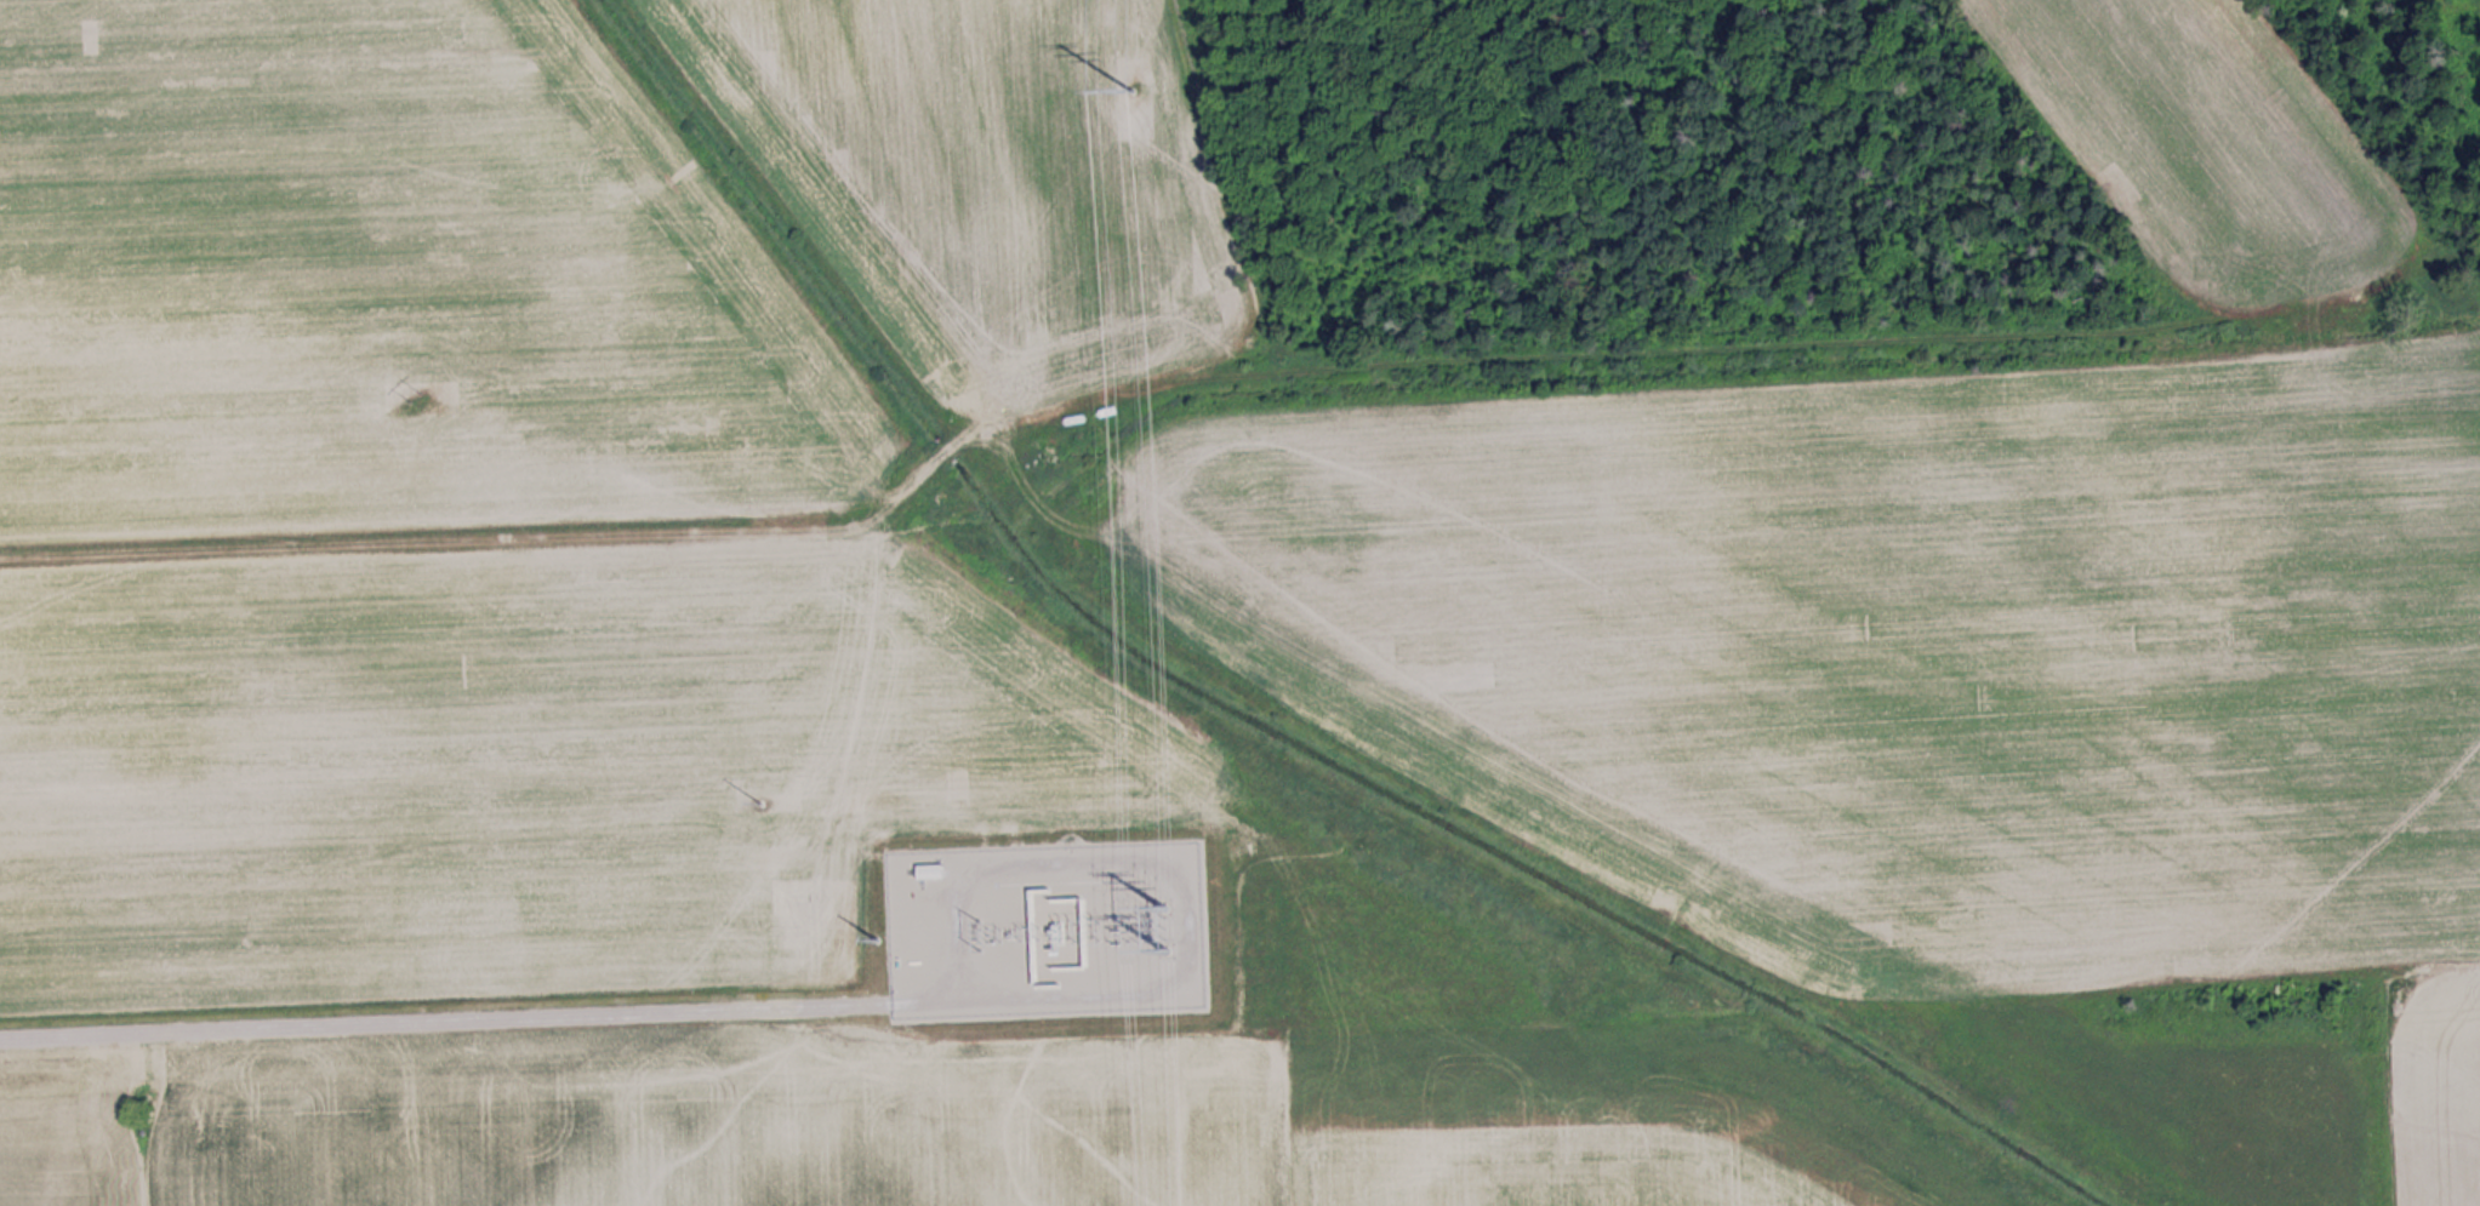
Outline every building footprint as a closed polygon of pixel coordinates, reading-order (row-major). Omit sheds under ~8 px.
[(1130,428),(1123,415),(1107,422),(1114,436),(1130,428)]
